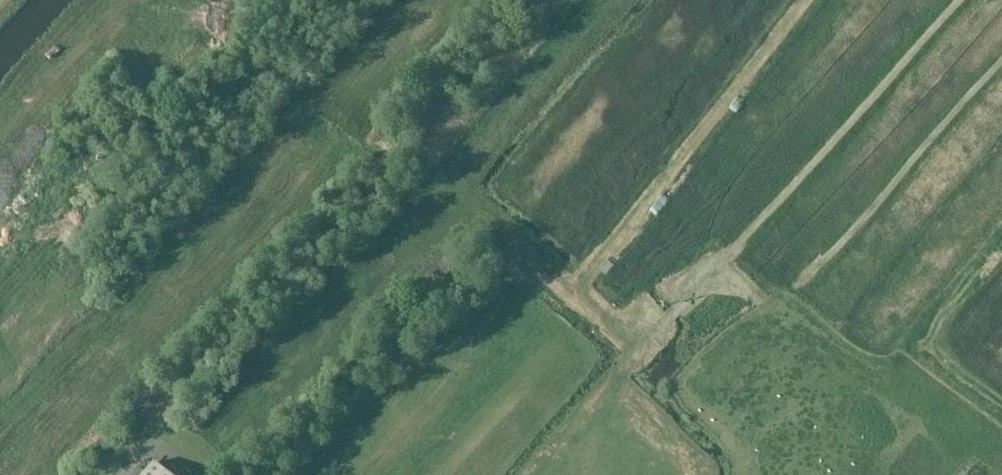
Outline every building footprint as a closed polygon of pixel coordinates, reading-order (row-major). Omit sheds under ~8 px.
[(146,474),(167,474),(155,465),(146,474)]
